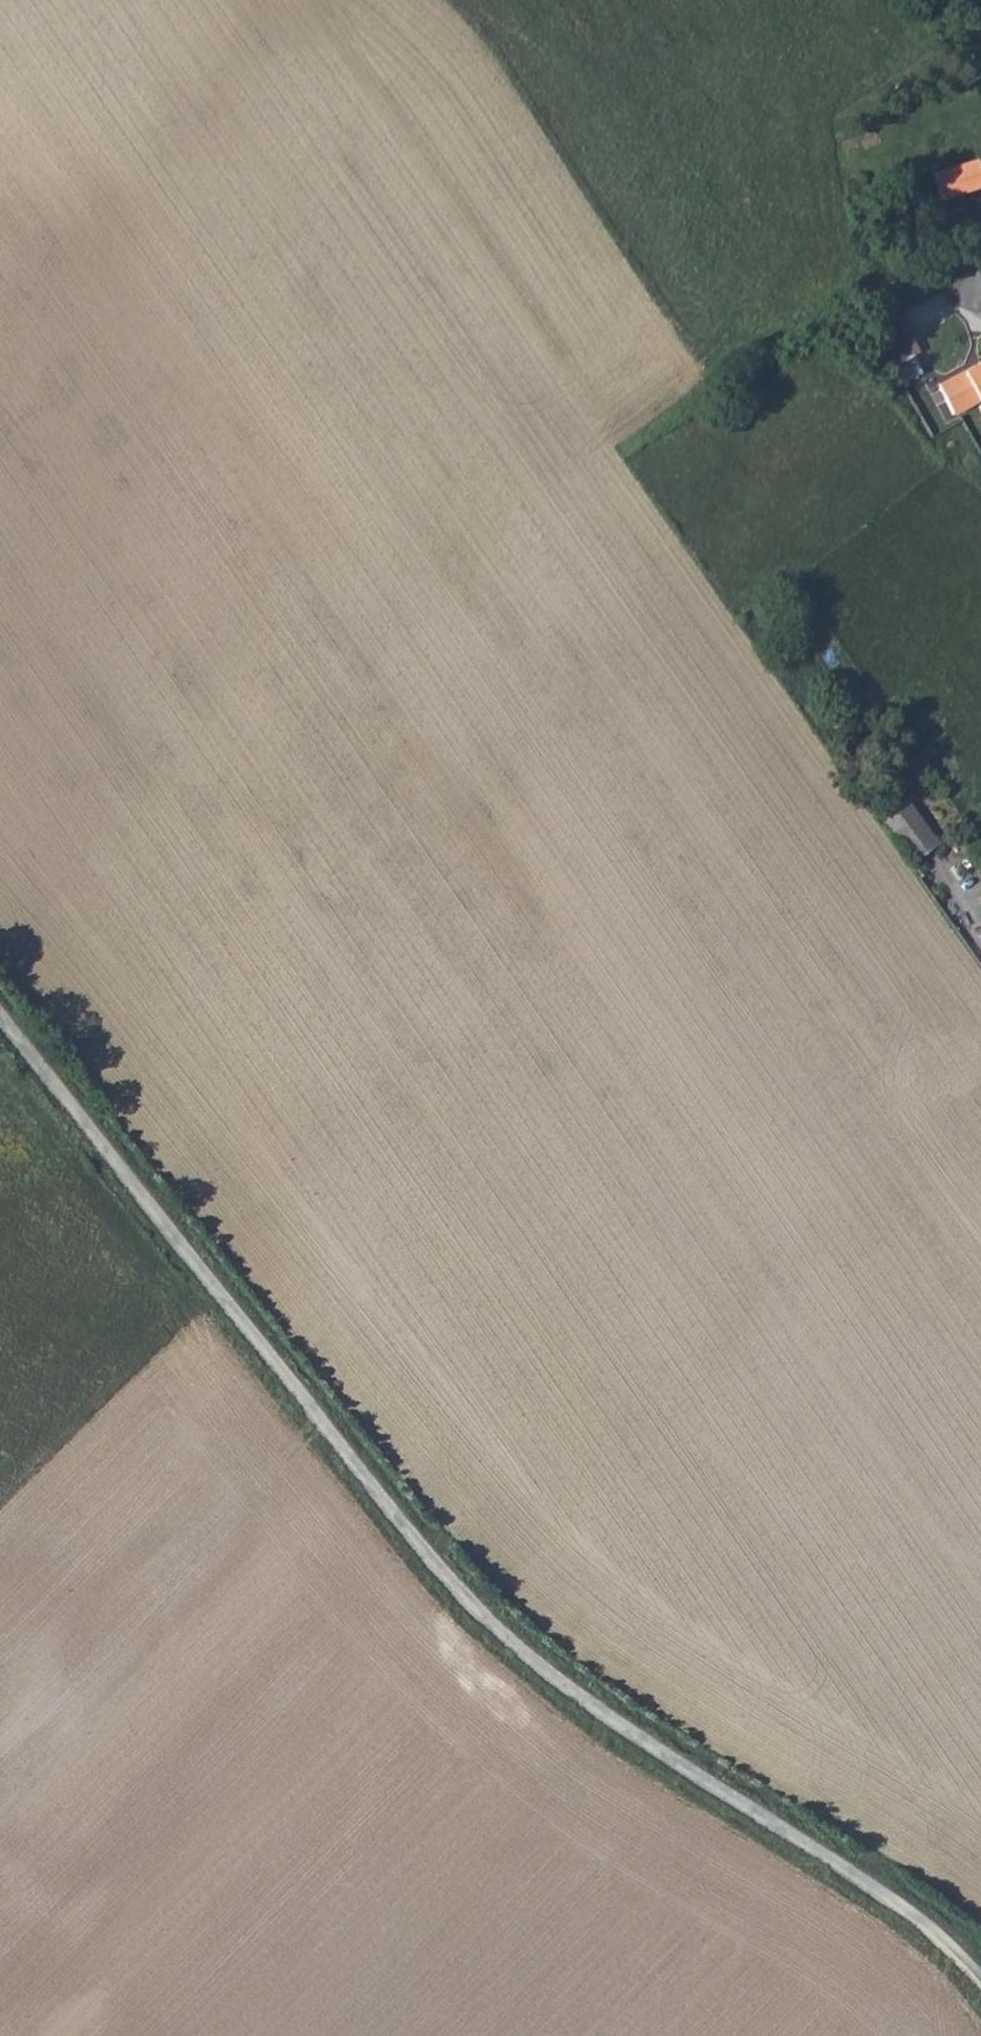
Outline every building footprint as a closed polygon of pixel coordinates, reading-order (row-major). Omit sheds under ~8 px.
[(883,317),(897,374),(921,368),(907,312),(883,317)] [(947,376),(932,385),(949,411),(980,390),(980,355),(947,376)] [(897,800),(874,814),(874,815),(905,859),(928,843),(897,800)]
